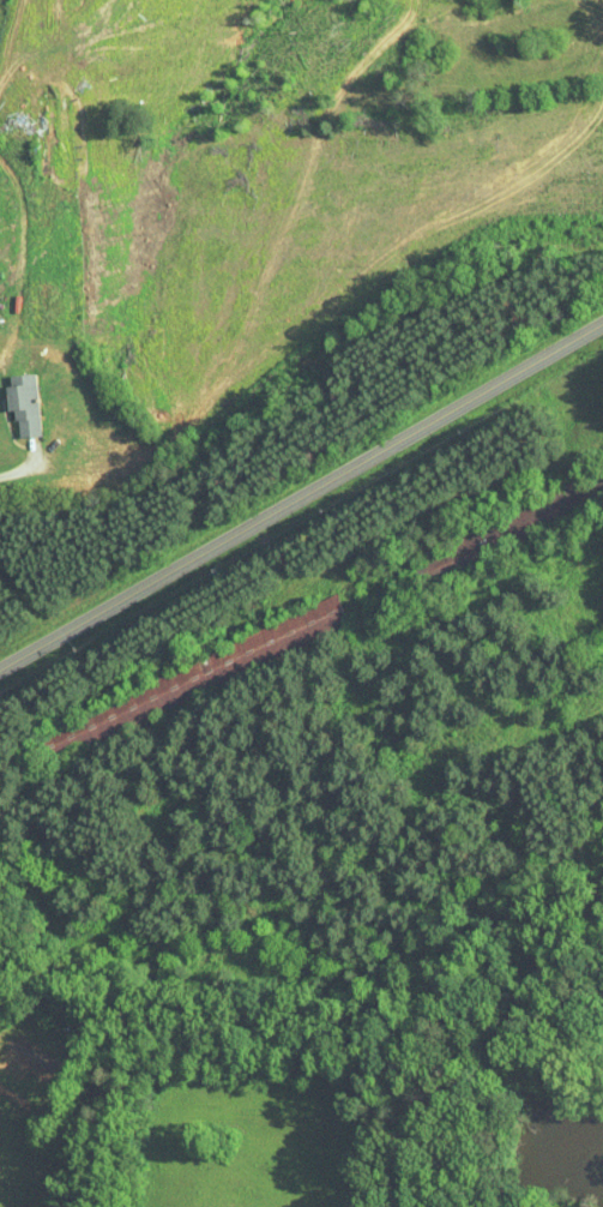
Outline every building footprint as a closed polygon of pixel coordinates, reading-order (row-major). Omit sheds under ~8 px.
[(18,366),(0,368),(0,414),(2,430),(25,428),(18,366)]
